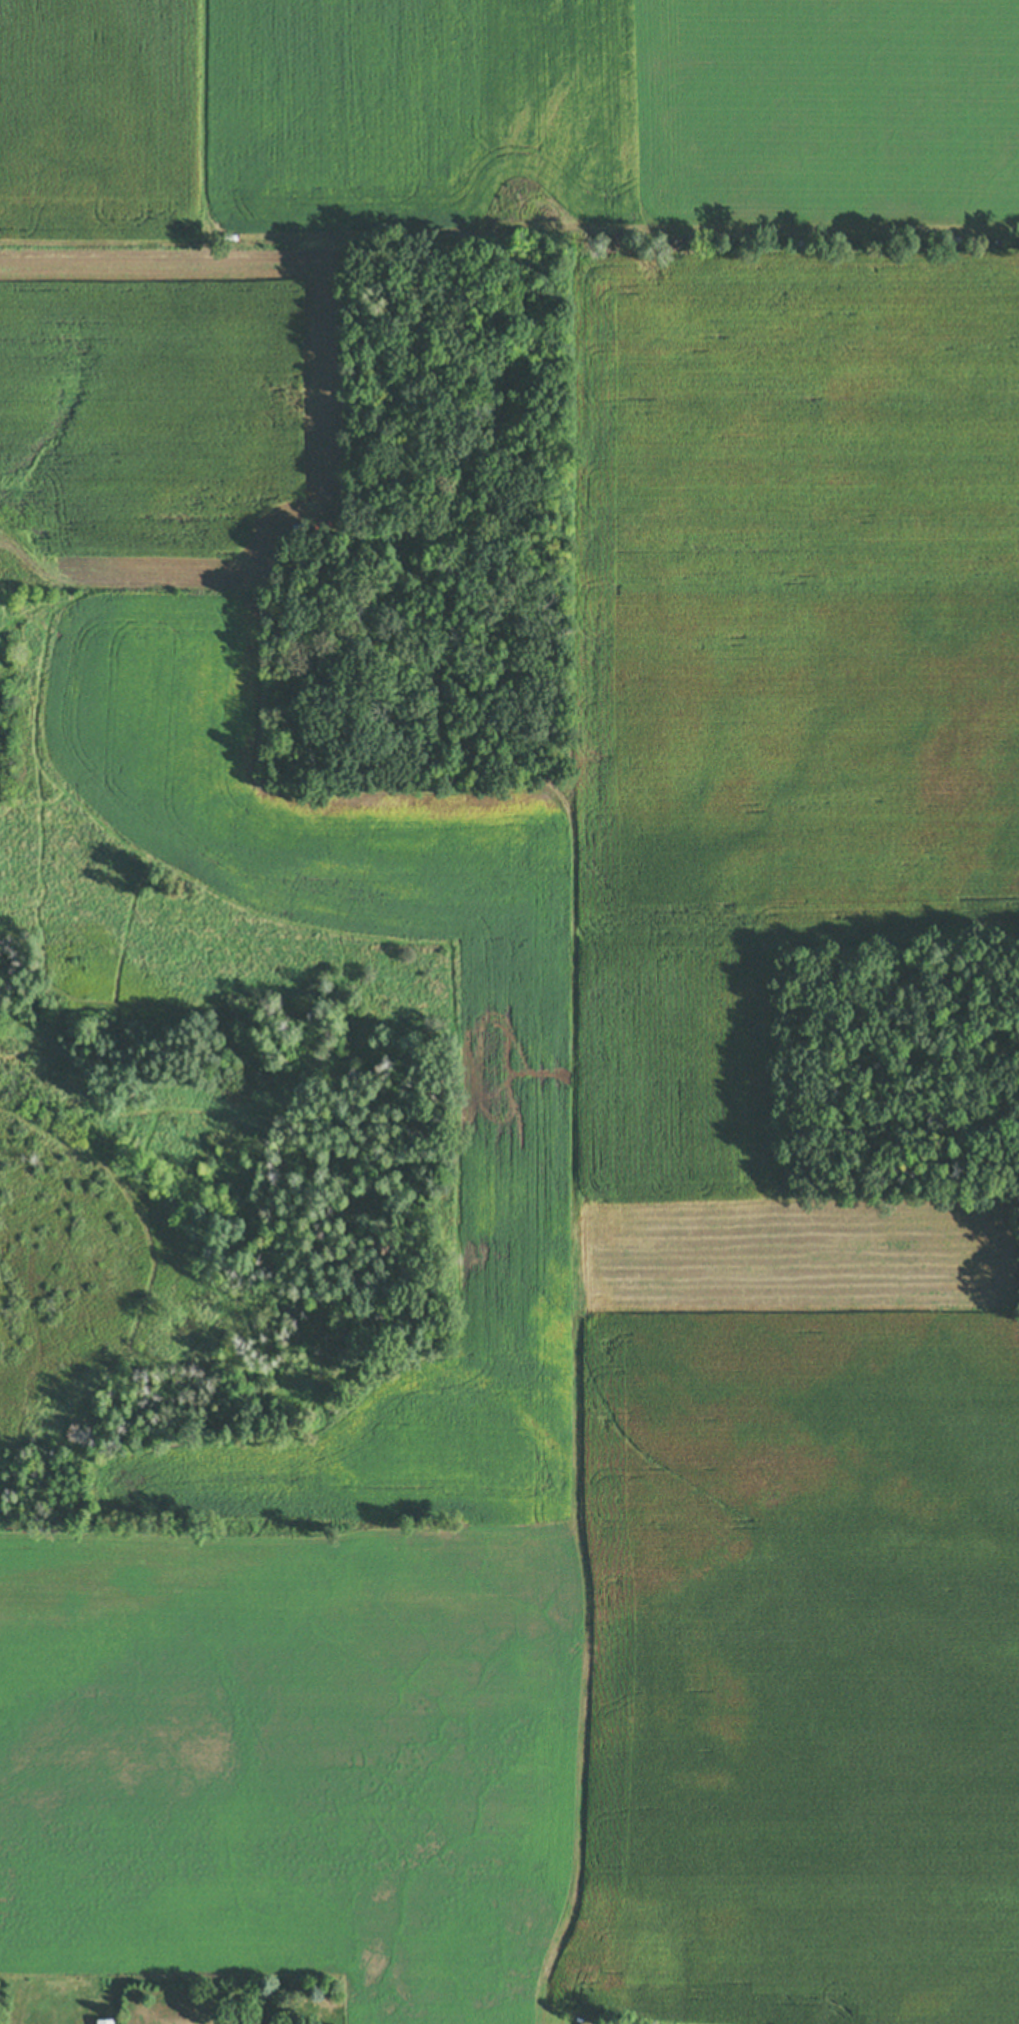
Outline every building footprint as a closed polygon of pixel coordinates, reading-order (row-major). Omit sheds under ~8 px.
[(64,1120),(60,1124),(55,1119),(59,1115),(64,1120)]
